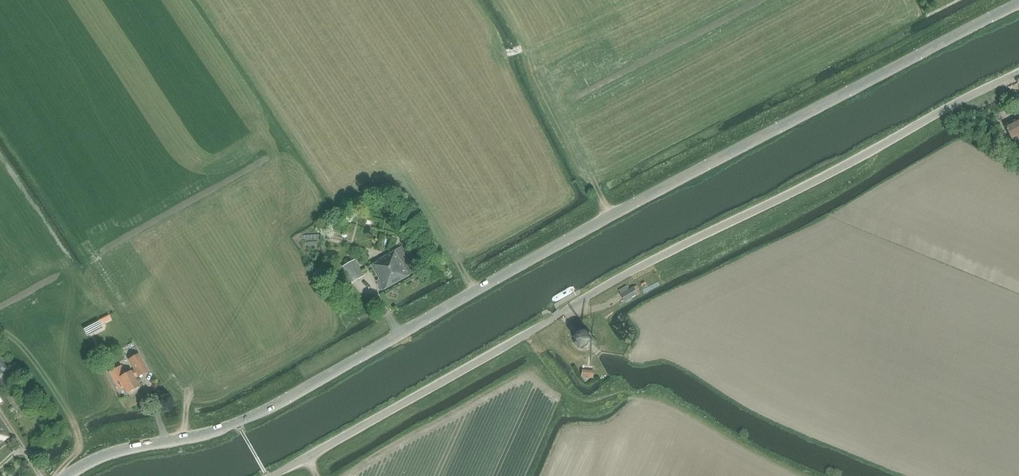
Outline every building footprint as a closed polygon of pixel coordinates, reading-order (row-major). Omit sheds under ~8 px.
[(1004,124),(1012,139),(1018,136),(1018,117),(1004,124)] [(382,292),(410,277),(409,276),(416,272),(402,247),(378,261),(378,262),(372,266),(379,280),(376,281),(382,292)] [(353,282),(364,276),(354,259),(343,265),(353,282)] [(633,286),(620,294),(624,301),(637,294),(633,286)] [(587,349),(593,344),(593,335),(587,330),(579,330),(573,336),(573,344),(579,350),(587,349)] [(125,375),(120,366),(109,373),(119,391),(125,387),(128,393),(140,386),(134,377),(138,375),(139,376),(148,371),(138,354),(129,359),(136,370),(132,372),(131,371),(125,375)] [(12,375),(7,378),(10,382),(19,376),(15,369),(10,372),(12,375)] [(10,436),(0,423),(0,444),(10,436)]
